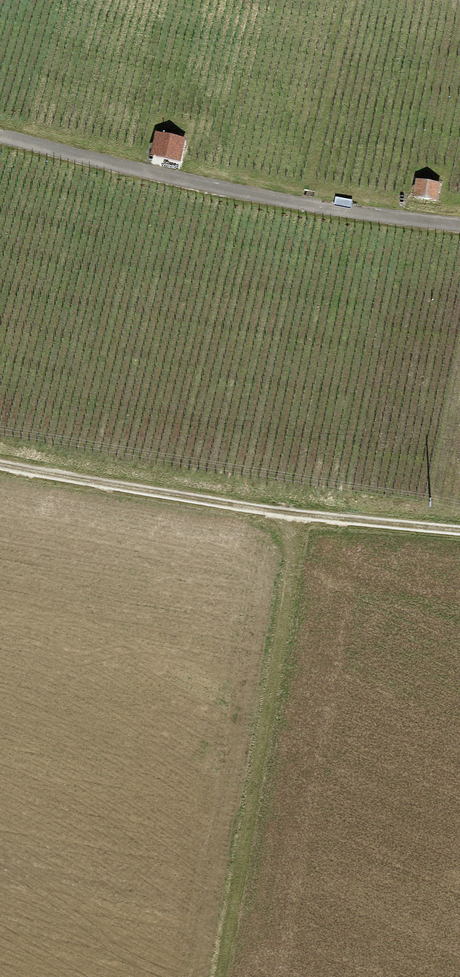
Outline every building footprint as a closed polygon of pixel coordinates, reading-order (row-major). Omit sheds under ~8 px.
[(151,151),(180,160),(188,137),(158,128),(151,151)]
